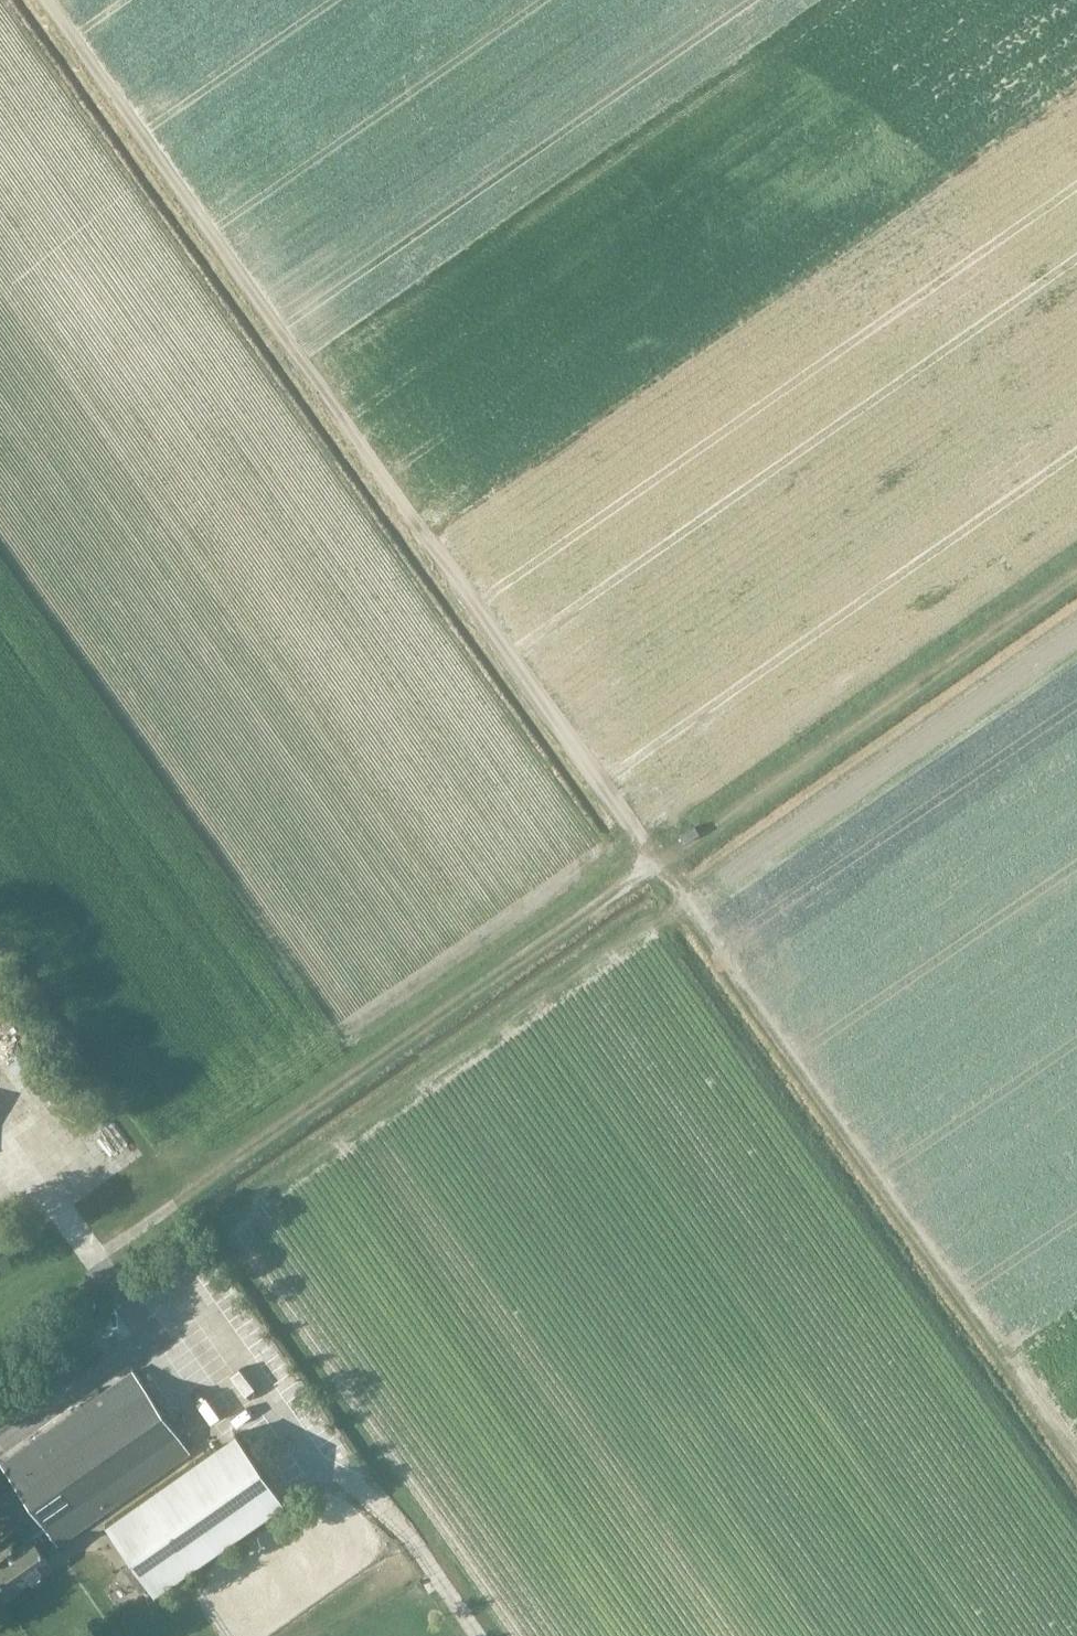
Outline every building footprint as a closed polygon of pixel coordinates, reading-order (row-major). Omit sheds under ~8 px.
[(57,1541),(59,1544),(192,1451),(134,1367),(2,1460),(47,1527),(36,1536),(34,1534),(0,1559),(0,1579),(8,1591),(52,1560),(46,1550),(57,1541)] [(105,1525),(157,1601),(165,1595),(160,1588),(282,1503),(235,1434),(105,1525)]
